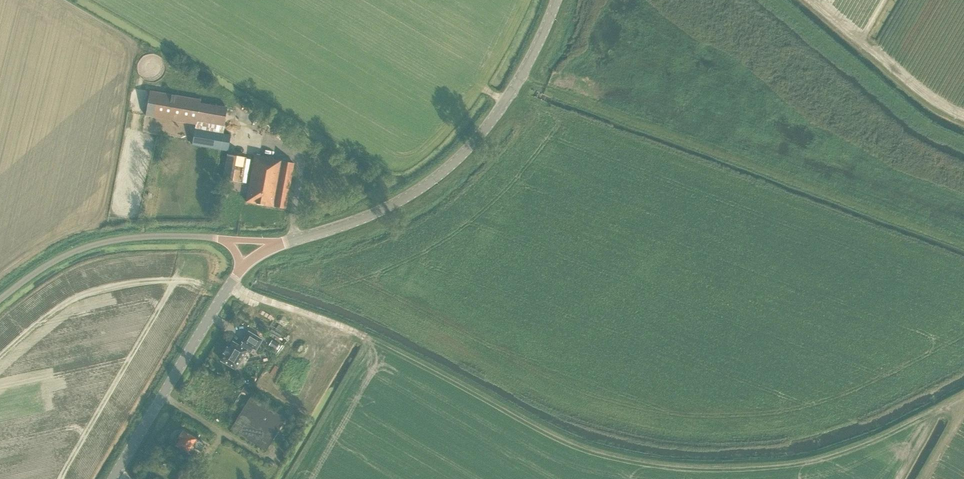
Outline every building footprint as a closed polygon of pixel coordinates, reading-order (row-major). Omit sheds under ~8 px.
[(224,133),(228,107),(201,103),(201,99),(150,90),(146,116),(196,125),(193,145),(228,151),(231,135),(224,133)] [(243,182),(247,157),(227,154),(223,179),(243,182)] [(287,208),(295,163),(274,159),(274,157),(255,154),(247,202),(287,208)] [(226,354),(222,361),(235,369),(246,351),(250,353),(253,347),(256,349),(262,340),(249,331),(243,341),(244,342),(241,347),(233,342),(229,349),(227,348),(224,353),(226,354)] [(269,345),(276,349),(279,344),(272,340),(269,345)] [(297,359),(286,373),(296,380),(306,366),(297,359)] [(251,396),(231,429),(266,451),(286,418),(251,396)] [(206,444),(200,441),(197,439),(198,439),(183,430),(178,438),(179,439),(176,446),(180,449),(179,451),(187,456),(189,453),(192,455),(196,448),(201,451),(206,444)]
